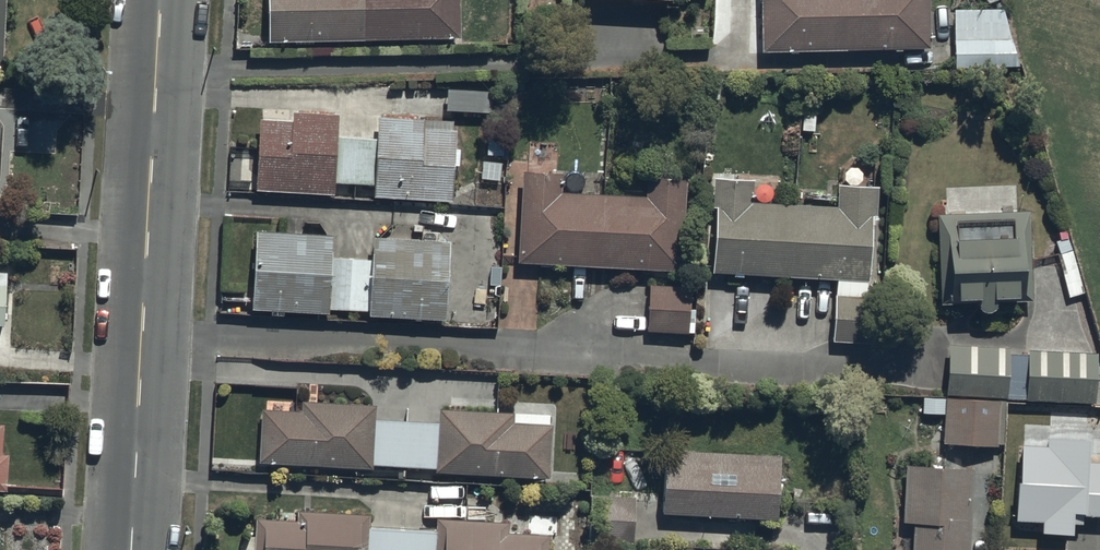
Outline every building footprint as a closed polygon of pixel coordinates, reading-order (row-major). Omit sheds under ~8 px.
[(267,44),(461,38),(460,0),(266,0),(267,44)] [(762,54),(936,48),(935,0),(761,0),(762,54)] [(291,115),(258,112),(256,185),(332,187),(333,179),(373,180),(373,193),(452,195),(455,125),(422,124),(422,114),(377,113),(376,137),(336,135),(337,110),(291,108),(291,115)] [(560,165),(512,161),(509,252),(515,252),(515,257),(681,263),(685,169),(647,168),(646,189),(559,186),(560,165)] [(713,171),(711,269),(833,275),(832,341),(872,341),(874,276),(867,276),(868,212),(873,213),(873,180),(834,179),(834,199),(750,197),(751,172),(713,171)] [(939,214),(942,308),(1035,304),(1032,211),(939,214)] [(445,315),(447,235),(373,232),(372,255),(330,254),(331,228),(252,226),(250,306),(329,308),(329,306),(369,307),(369,313),(445,315)] [(1082,290),(1063,227),(1055,229),(1057,233),(1050,235),(1068,294),(1082,290)] [(9,332),(16,252),(0,251),(0,331),(9,332)] [(688,329),(689,280),(647,280),(646,328),(688,329)] [(1007,344),(946,340),(944,392),(1018,395),(1091,399),(1094,349),(1026,345),(1025,351),(1006,350),(1007,344)] [(1004,409),(1017,410),(1018,395),(944,392),(943,396),(921,395),(920,410),(944,411),(942,439),(1002,442),(1004,409)] [(301,406),(262,403),(260,458),(373,465),(373,461),(435,464),(435,466),(550,472),(553,422),(550,421),(550,408),(437,403),(436,418),(375,415),(375,400),(301,397),(301,406)] [(1022,444),(1018,520),(1045,522),(1044,533),(1075,535),(1076,516),(1099,517),(1099,462),(1092,462),(1093,439),(1045,436),(1044,445),(1022,444)] [(657,516),(781,522),(785,458),(660,452),(657,516)] [(975,473),(910,469),(905,549),(971,549),(975,473)] [(634,492),(584,489),(581,537),(632,540),(634,492)] [(255,514),(254,531),(253,531),(252,532),(250,532),(249,532),(248,533),(247,534),(246,534),(245,535),(244,536),(243,537),(242,538),(241,539),(241,540),(240,542),(240,543),(239,544),(239,545),(239,547),(239,548),(239,549),(547,549),(548,531),(555,532),(556,511),(528,510),(527,528),(506,527),(506,519),(436,516),(436,526),(371,523),(371,510),(295,507),(294,514),(255,514)]
